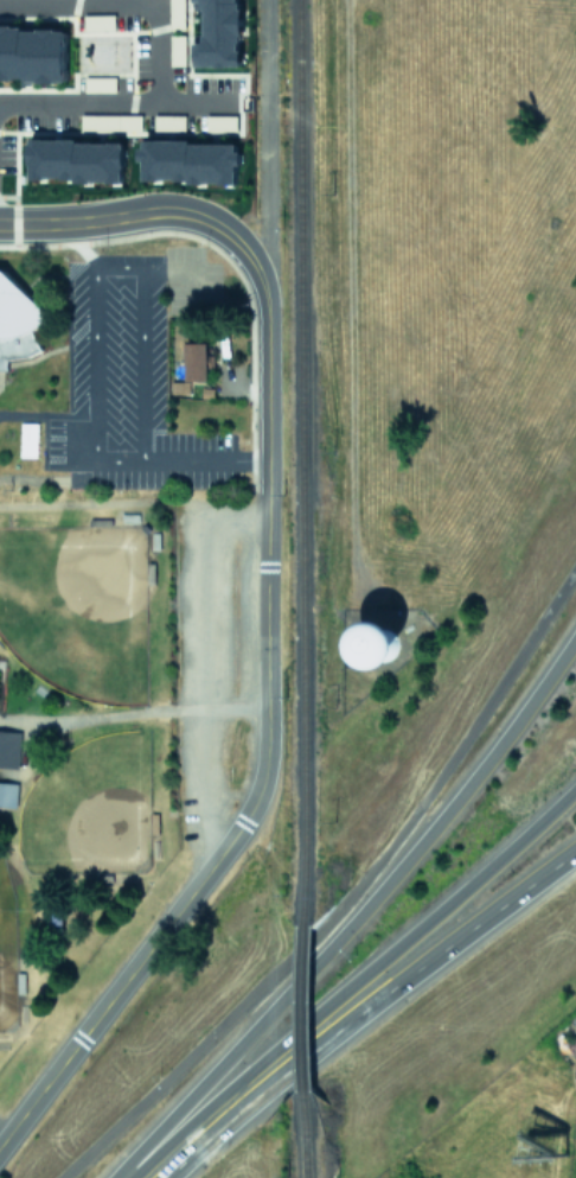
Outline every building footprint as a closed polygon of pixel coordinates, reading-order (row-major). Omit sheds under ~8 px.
[(169,29),(183,29),(183,0),(169,0),(169,29)] [(242,65),(239,0),(194,0),(194,10),(204,9),(205,34),(193,35),(195,67),(242,65)] [(65,81),(66,28),(0,27),(0,80),(65,81)] [(183,34),(170,35),(170,66),(184,65),(183,34)] [(140,115),(79,114),(79,129),(140,130),(140,115)] [(153,130),(184,129),(183,114),(153,115),(153,130)] [(235,115),(204,115),(204,130),(235,130),(235,115)] [(123,140),(28,140),(29,180),(123,180),(123,140)] [(143,182),(235,181),(235,165),(238,165),(238,140),(140,142),(140,160),(143,160),(143,182)] [(37,339),(30,332),(47,316),(0,267),(0,375),(37,339)] [(206,342),(185,342),(185,380),(207,380),(206,342)] [(397,666),(399,626),(360,623),(358,664),(397,666)] [(0,730),(0,766),(18,767),(19,730),(0,730)] [(15,807),(16,782),(0,782),(0,806),(15,807)]
